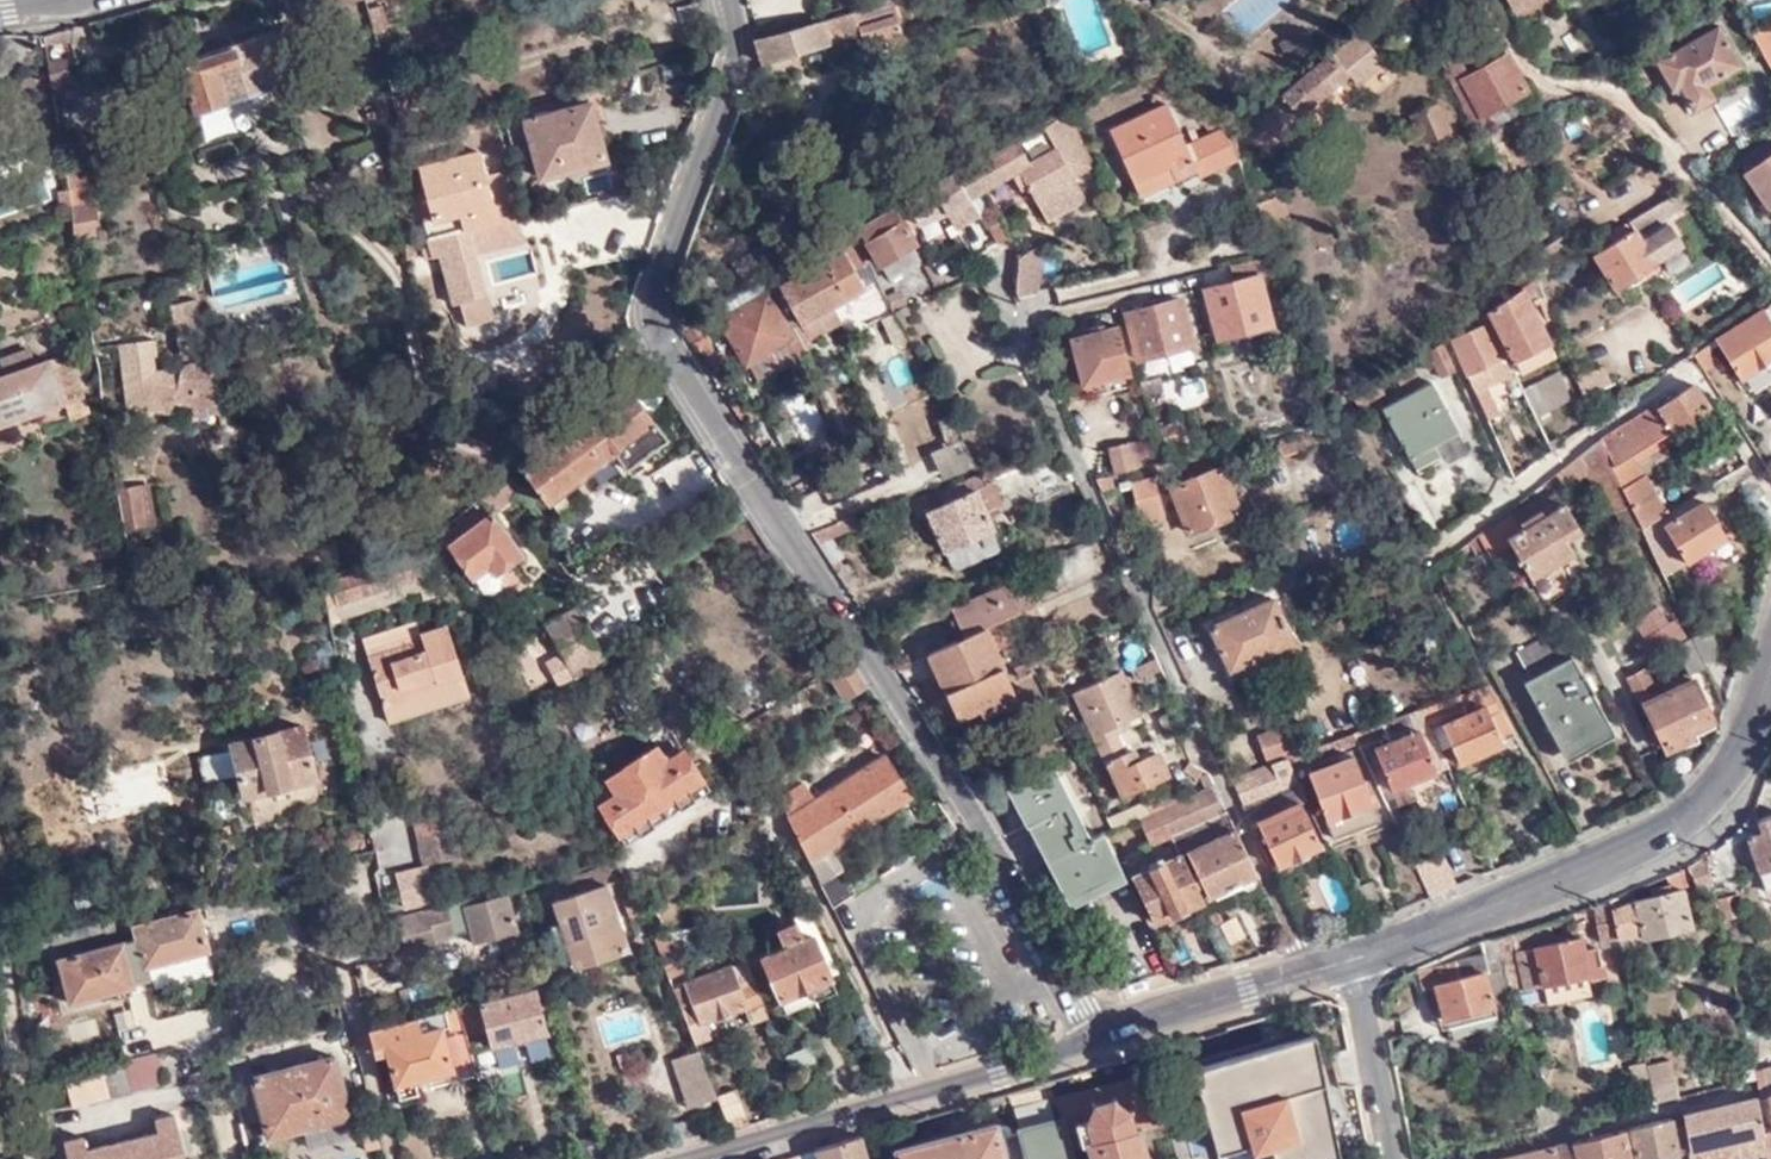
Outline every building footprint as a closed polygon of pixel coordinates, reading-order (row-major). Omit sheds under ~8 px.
[(281,1),(283,10),(304,4),(303,0),(286,0),(281,1)] [(756,34),(762,56),(858,26),(866,48),(903,36),(892,0),(861,0),(852,3),(851,6),(756,34)] [(1720,22),(1657,58),(1671,89),(1679,86),(1692,110),(1715,98),(1707,84),(1743,64),(1720,22)] [(295,69),(279,23),(179,59),(196,108),(270,82),(269,77),(295,69)] [(1753,35),(1770,62),(1770,26),(1753,35)] [(1356,27),(1247,116),(1262,137),(1283,120),(1285,124),(1347,71),(1357,82),(1384,61),(1356,27)] [(1449,66),(1444,68),(1454,90),(1476,138),(1491,131),(1482,110),(1526,86),(1508,52),(1467,73),(1457,50),(1444,57),(1449,66)] [(64,55),(48,58),(52,88),(69,84),(64,55)] [(1098,88),(1107,83),(1101,72),(1092,76),(1098,88)] [(604,156),(588,99),(523,117),(538,173),(604,156)] [(1410,120),(1436,103),(1435,101),(1407,114),(1410,120)] [(1448,130),(1436,103),(1410,120),(1420,143),(1448,130)] [(1169,167),(1174,178),(1195,169),(1198,175),(1236,159),(1230,140),(1221,129),(1184,145),(1164,104),(1108,131),(1133,183),(1169,167)] [(1064,106),(1060,108),(1088,162),(1090,161),(1064,106)] [(1060,108),(1039,120),(1056,146),(1028,162),(1016,140),(990,155),(985,149),(962,162),(978,189),(984,187),(1014,170),(1022,185),(1029,182),(1047,214),(1086,194),(1075,170),(1088,162),(1060,108)] [(1451,139),(1448,130),(1420,143),(1424,152),(1451,139)] [(1767,137),(1738,156),(1746,168),(1741,171),(1766,206),(1770,202),(1770,140),(1767,137)] [(469,232),(501,223),(479,147),(417,165),(431,215),(422,218),(434,258),(473,246),(469,232)] [(978,189),(962,162),(929,181),(946,209),(954,227),(980,213),(971,194),(978,189)] [(1139,194),(1174,178),(1169,167),(1133,183),(1139,194)] [(77,168),(65,169),(71,215),(75,241),(97,236),(92,207),(85,208),(77,168)] [(946,209),(929,181),(911,191),(902,196),(917,224),(946,209)] [(1638,228),(1596,255),(1617,289),(1659,262),(1657,259),(1685,242),(1667,215),(1698,196),(1688,184),(1632,219),(1638,228)] [(984,187),(978,189),(989,208),(995,204),(984,187)] [(989,208),(978,189),(971,194),(980,213),(989,208)] [(1254,200),(1260,223),(1285,205),(1281,191),(1254,200)] [(917,224),(902,196),(858,222),(881,260),(911,241),(906,229),(917,224)] [(997,222),(1005,235),(1010,233),(1002,220),(997,222)] [(999,239),(1005,235),(997,222),(992,225),(999,239)] [(505,237),(501,223),(469,232),(473,246),(505,237)] [(797,257),(758,280),(776,311),(792,303),(810,337),(858,313),(847,294),(863,285),(848,254),(861,245),(854,230),(822,247),(825,254),(802,266),(797,257)] [(1016,285),(1018,290),(1037,286),(1046,239),(1030,245),(1019,252),(1016,285)] [(1266,259),(1264,254),(1227,262),(1229,268),(1266,259)] [(1269,272),(1266,259),(1229,268),(1232,282),(1255,276),(1269,272)] [(1269,337),(1255,276),(1232,282),(1203,290),(1215,338),(1244,331),(1247,342),(1269,337)] [(758,280),(713,306),(755,377),(797,353),(786,329),(776,311),(758,280)] [(1549,341),(1521,288),(1486,310),(1512,359),(1549,341)] [(1176,298),(1125,312),(1137,356),(1189,343),(1176,298)] [(200,346),(206,346),(195,300),(169,305),(180,355),(201,351),(200,346)] [(1718,336),(1743,377),(1770,358),(1770,320),(1762,305),(1718,336)] [(695,320),(684,327),(690,338),(694,336),(701,332),(695,320)] [(1082,384),(1130,371),(1116,325),(1070,338),(1082,384)] [(1449,343),(1488,423),(1500,418),(1483,387),(1507,375),(1486,325),(1449,343)] [(704,330),(701,332),(694,336),(708,359),(718,352),(704,330)] [(216,403),(208,375),(205,366),(195,361),(182,366),(177,376),(155,371),(153,357),(156,355),(153,340),(123,343),(126,356),(119,357),(121,373),(125,372),(133,392),(173,402),(192,407),(195,404),(216,403)] [(207,350),(206,346),(200,346),(201,351),(180,355),(182,366),(195,361),(205,366),(208,375),(219,372),(214,348),(207,350)] [(1439,376),(1452,370),(1440,346),(1426,352),(1439,376)] [(2,356),(9,378),(0,381),(0,426),(63,405),(50,363),(35,368),(28,347),(2,356)] [(650,371),(637,359),(535,447),(540,453),(521,467),(547,500),(614,449),(625,464),(664,436),(629,390),(650,371)] [(1605,363),(1576,374),(1585,396),(1614,385),(1605,363)] [(177,376),(182,366),(155,371),(177,376)] [(1522,388),(1540,422),(1554,415),(1550,408),(1569,398),(1557,369),(1522,388)] [(169,415),(173,402),(133,392),(125,372),(121,373),(124,404),(169,415)] [(1202,374),(1164,386),(1172,411),(1210,400),(1202,374)] [(1640,522),(1664,507),(1642,468),(1640,470),(1628,450),(1659,430),(1673,450),(1685,443),(1677,429),(1712,407),(1695,379),(1659,402),(1657,398),(1601,437),(1640,522)] [(1460,442),(1428,380),(1382,404),(1416,466),(1460,442)] [(1358,410),(1383,396),(1377,384),(1352,399),(1358,410)] [(219,415),(216,403),(195,404),(192,407),(193,416),(219,415)] [(1584,449),(1553,473),(1565,489),(1586,477),(1607,511),(1613,508),(1626,530),(1640,522),(1601,437),(1584,449)] [(1052,442),(949,484),(971,536),(992,525),(987,510),(1004,505),(991,477),(1057,450),(1052,442)] [(954,444),(927,455),(940,484),(967,472),(954,444)] [(1116,469),(1141,463),(1136,444),(1113,451),(1116,469)] [(1770,531),(1770,501),(1744,458),(1664,507),(1640,522),(1656,558),(1676,546),(1686,560),(1728,535),(1707,501),(1740,482),(1770,531)] [(1237,510),(1221,465),(1170,486),(1188,530),(1237,510)] [(1110,471),(1094,475),(1100,490),(1116,484),(1110,471)] [(1163,516),(1153,476),(1131,481),(1143,523),(1163,516)] [(971,536),(949,484),(924,494),(947,548),(971,536)] [(147,489),(114,493),(117,511),(120,534),(146,531),(144,521),(151,520),(147,489)] [(1538,494),(1481,535),(1492,555),(1511,544),(1530,575),(1574,549),(1566,535),(1578,529),(1556,492),(1542,500),(1538,494)] [(491,510),(447,541),(471,574),(488,562),(494,568),(520,549),(491,510)] [(857,512),(809,531),(815,540),(862,521),(857,512)] [(152,530),(151,520),(144,521),(146,531),(152,530)] [(1058,587),(1100,575),(1092,545),(1049,557),(1058,587)] [(1663,572),(1686,560),(1676,546),(1656,558),(1663,572)] [(407,552),(328,580),(335,603),(400,583),(396,568),(411,564),(407,552)] [(982,714),(1019,699),(987,625),(1020,611),(1008,582),(994,588),(996,595),(955,612),(966,638),(931,654),(940,673),(911,686),(936,723),(954,715),(978,705),(982,714)] [(955,612),(996,595),(994,588),(953,606),(955,612)] [(1272,595),(1209,623),(1229,666),(1292,640),(1272,595)] [(601,651),(574,603),(546,619),(571,668),(601,651)] [(1634,621),(1644,638),(1667,623),(1657,607),(1634,621)] [(1667,623),(1644,638),(1653,655),(1684,636),(1673,620),(1667,623)] [(387,659),(382,648),(365,654),(383,703),(400,697),(398,691),(395,685),(429,672),(432,679),(460,669),(443,622),(416,631),(418,636),(421,646),(387,659)] [(1693,638),(1706,665),(1724,656),(1709,629),(1693,638)] [(1551,631),(1510,651),(1527,678),(1523,680),(1568,758),(1610,732),(1569,656),(1566,658),(1551,631)] [(418,636),(382,648),(387,659),(421,646),(418,636)] [(1695,673),(1707,668),(1706,665),(1693,638),(1677,648),(1690,675),(1695,673)] [(863,682),(846,656),(824,670),(841,695),(863,682)] [(1627,676),(1641,697),(1659,689),(1659,688),(1645,667),(1627,676)] [(1140,709),(1120,668),(1075,688),(1104,756),(1109,756),(1124,790),(1171,771),(1160,749),(1139,758),(1134,746),(1124,750),(1112,722),(1140,709)] [(395,685),(398,691),(432,679),(429,672),(395,685)] [(1659,688),(1659,689),(1660,693),(1648,698),(1670,749),(1695,739),(1692,731),(1715,720),(1695,673),(1690,675),(1659,688)] [(1515,734),(1487,683),(1420,706),(1426,722),(1466,705),(1468,709),(1441,721),(1459,762),(1502,743),(1501,740),(1515,734)] [(958,725),(982,714),(978,705),(954,715),(958,725)] [(1426,722),(1420,706),(1365,726),(1353,729),(1359,742),(1369,738),(1391,789),(1435,771),(1417,728),(1427,724),(1426,722)] [(1286,755),(1299,749),(1285,721),(1257,733),(1269,762),(1286,755)] [(313,776),(299,722),(231,739),(245,793),(313,776)] [(1359,742),(1353,729),(1308,745),(1299,749),(1286,755),(1292,767),(1359,742)] [(624,839),(709,785),(684,746),(665,756),(654,742),(603,774),(613,789),(599,798),(624,839)] [(1379,817),(1353,753),(1307,771),(1332,835),(1379,817)] [(222,754),(196,758),(200,784),(226,780),(222,754)] [(778,797),(818,875),(837,863),(827,846),(909,794),(883,754),(815,797),(810,790),(816,786),(812,776),(778,797)] [(1269,762),(1231,778),(1252,823),(1258,820),(1277,863),(1320,844),(1300,800),(1306,797),(1292,767),(1286,755),(1269,762)] [(1057,771),(1009,793),(1066,914),(1127,885),(1104,835),(1091,842),(1057,771)] [(1210,786),(1163,806),(1173,831),(1174,833),(1222,811),(1210,786)] [(452,827),(446,806),(412,813),(417,836),(452,827)] [(1142,815),(1154,841),(1174,833),(1173,831),(1163,806),(1142,815)] [(1236,826),(1228,808),(1222,811),(1174,833),(1178,841),(1182,851),(1188,849),(1236,826)] [(1757,816),(1761,828),(1746,833),(1765,891),(1770,889),(1770,811),(1757,816)] [(1209,894),(1257,872),(1236,826),(1188,849),(1209,894)] [(1134,873),(1154,918),(1202,897),(1182,851),(1178,841),(1172,843),(1176,854),(1134,873)] [(1705,851),(1691,859),(1691,862),(1706,853),(1705,851)] [(1429,898),(1453,889),(1438,853),(1413,863),(1429,898)] [(1691,862),(1697,887),(1701,886),(1713,883),(1706,853),(1691,862)] [(1666,871),(1667,875),(1672,873),(1680,868),(1680,865),(1666,871)] [(391,873),(400,913),(432,906),(423,866),(391,873)] [(820,879),(834,905),(856,891),(842,866),(820,879)] [(1671,889),(1683,886),(1684,886),(1680,868),(1672,873),(1667,875),(1668,880),(1671,889)] [(1692,923),(1683,886),(1671,889),(1668,880),(1651,885),(1653,893),(1629,899),(1628,892),(1619,895),(1610,899),(1619,938),(1621,948),(1636,945),(1636,943),(1644,941),(1642,935),(1692,923)] [(547,901),(564,952),(569,969),(624,950),(619,935),(602,883),(547,901)] [(1701,886),(1709,919),(1720,916),(1713,883),(1701,886)] [(504,888),(394,918),(404,954),(434,945),(432,939),(467,929),(470,943),(513,929),(504,888)] [(1627,889),(1610,897),(1610,899),(1619,895),(1628,892),(1627,889)] [(189,897),(33,936),(36,954),(129,930),(131,939),(53,958),(64,1001),(129,983),(128,977),(144,974),(143,963),(205,949),(196,908),(193,909),(189,897)] [(836,990),(810,930),(801,934),(794,920),(776,927),(783,942),(761,952),(779,997),(810,985),(816,999),(836,990)] [(1583,933),(1540,943),(1536,926),(1536,923),(1523,928),(1497,933),(1497,937),(1503,964),(1504,967),(1507,983),(1508,990),(1589,972),(1589,976),(1607,972),(1604,959),(1596,961),(1592,944),(1585,945),(1583,933)] [(1478,942),(1497,937),(1497,933),(1477,937),(1478,942)] [(1443,1015),(1494,1002),(1490,987),(1486,972),(1493,969),(1504,967),(1503,964),(1497,937),(1478,942),(1482,955),(1417,972),(1421,987),(1434,984),(1443,1015)] [(682,968),(678,959),(661,965),(665,976),(682,968)] [(670,987),(692,1042),(710,1035),(703,1018),(743,1001),(750,1020),(768,1014),(745,959),(670,987)] [(1490,987),(1507,983),(1504,967),(1493,969),(1486,972),(1490,987)] [(530,988),(452,1008),(459,1029),(467,1057),(474,1054),(467,1030),(481,1026),(489,1050),(545,1035),(530,988)] [(1443,1015),(1446,1025),(1497,1012),(1494,1002),(1443,1015)] [(452,1008),(366,1030),(370,1046),(374,1060),(386,1057),(398,1100),(416,1096),(412,1081),(449,1071),(438,1028),(444,1026),(447,1033),(459,1029),(452,1008)] [(1268,1158),(1331,1158),(1331,1157),(1339,1155),(1315,1034),(1195,1067),(1220,1150),(1250,1143),(1251,1150),(1271,1145),(1272,1151),(1266,1152),(1268,1158)] [(791,1073),(815,1063),(808,1047),(784,1057),(791,1073)] [(670,1058),(685,1106),(714,1095),(714,1094),(695,1048),(670,1058)] [(105,1066),(59,1079),(65,1110),(160,1085),(153,1055),(105,1066)] [(1646,1063),(1654,1103),(1679,1097),(1670,1058),(1646,1063)] [(349,1118),(333,1060),(252,1081),(267,1140),(349,1118)] [(1220,1150),(1195,1067),(1192,1068),(1216,1151),(1220,1150)] [(1146,1139),(1162,1135),(1146,1074),(1060,1097),(1063,1114),(1057,1116),(1023,1125),(998,1132),(995,1122),(898,1148),(901,1158),(1152,1158),(1146,1139)] [(1758,1096),(1770,1093),(1770,1076),(1757,1079),(1758,1096)] [(714,1095),(727,1128),(748,1122),(735,1086),(714,1094),(714,1095)] [(1757,1097),(1764,1132),(1770,1131),(1770,1093),(1758,1096),(1757,1097)] [(1023,1125),(1057,1116),(1049,1096),(1017,1105),(1023,1125)] [(1767,1150),(1764,1135),(1764,1132),(1757,1097),(1740,1100),(1685,1114),(1691,1152),(1693,1158),(1727,1158),(1767,1150)] [(1632,1158),(1661,1158),(1691,1152),(1685,1114),(1627,1129),(1632,1158)] [(62,1143),(66,1158),(182,1158),(171,1116),(152,1121),(156,1133),(83,1151),(79,1139),(62,1143)] [(1627,1129),(1555,1147),(1558,1158),(1632,1158),(1627,1129)] [(859,1134),(816,1147),(819,1158),(866,1158),(859,1134)] [(1222,1158),(1254,1158),(1251,1150),(1250,1143),(1220,1150),(1222,1158)] [(1505,1158),(1558,1158),(1555,1147),(1505,1158)]
